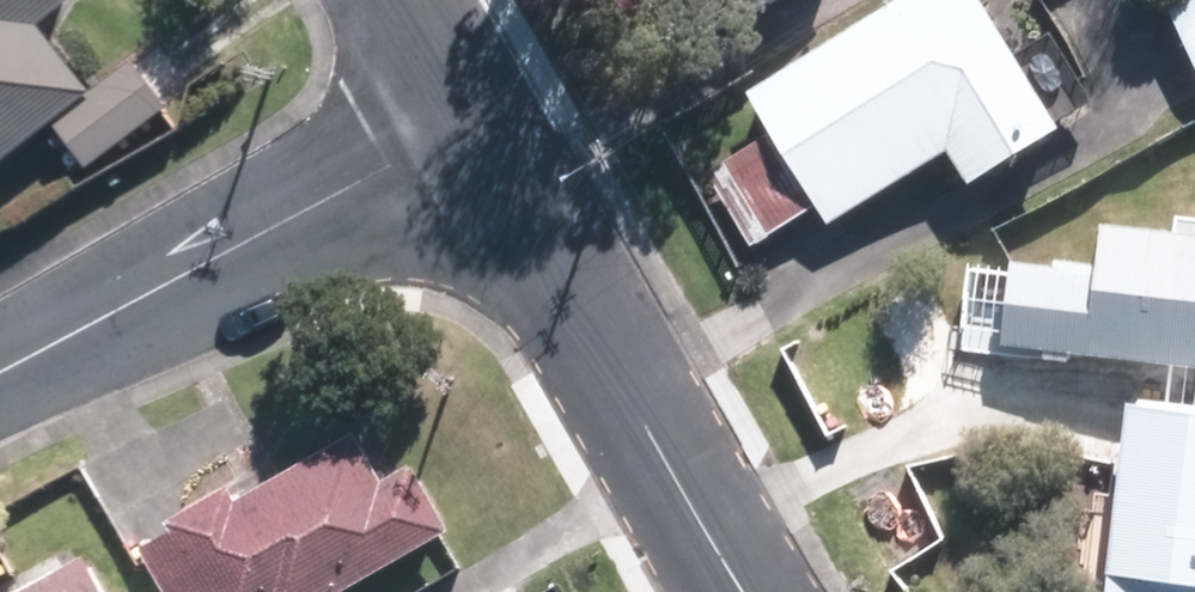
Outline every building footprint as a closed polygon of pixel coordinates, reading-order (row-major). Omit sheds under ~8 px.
[(18,169),(111,98),(62,34),(90,13),(80,0),(0,0),(0,145),(18,169)] [(975,0),(889,0),(741,91),(767,132),(703,172),(749,246),(813,207),(823,223),(943,149),(964,183),(1054,128),(975,0)] [(1168,13),(1194,67),(1194,0),(1168,13)] [(1091,223),(1087,260),(1008,251),(997,342),(1194,364),(1194,234),(1091,223)] [(1119,404),(1099,578),(1194,589),(1194,412),(1119,404)] [(160,503),(168,517),(137,534),(168,591),(311,591),(441,513),(404,452),(377,468),(346,416),(232,485),(221,466),(160,503)] [(0,575),(0,591),(111,591),(75,532),(0,575)]
